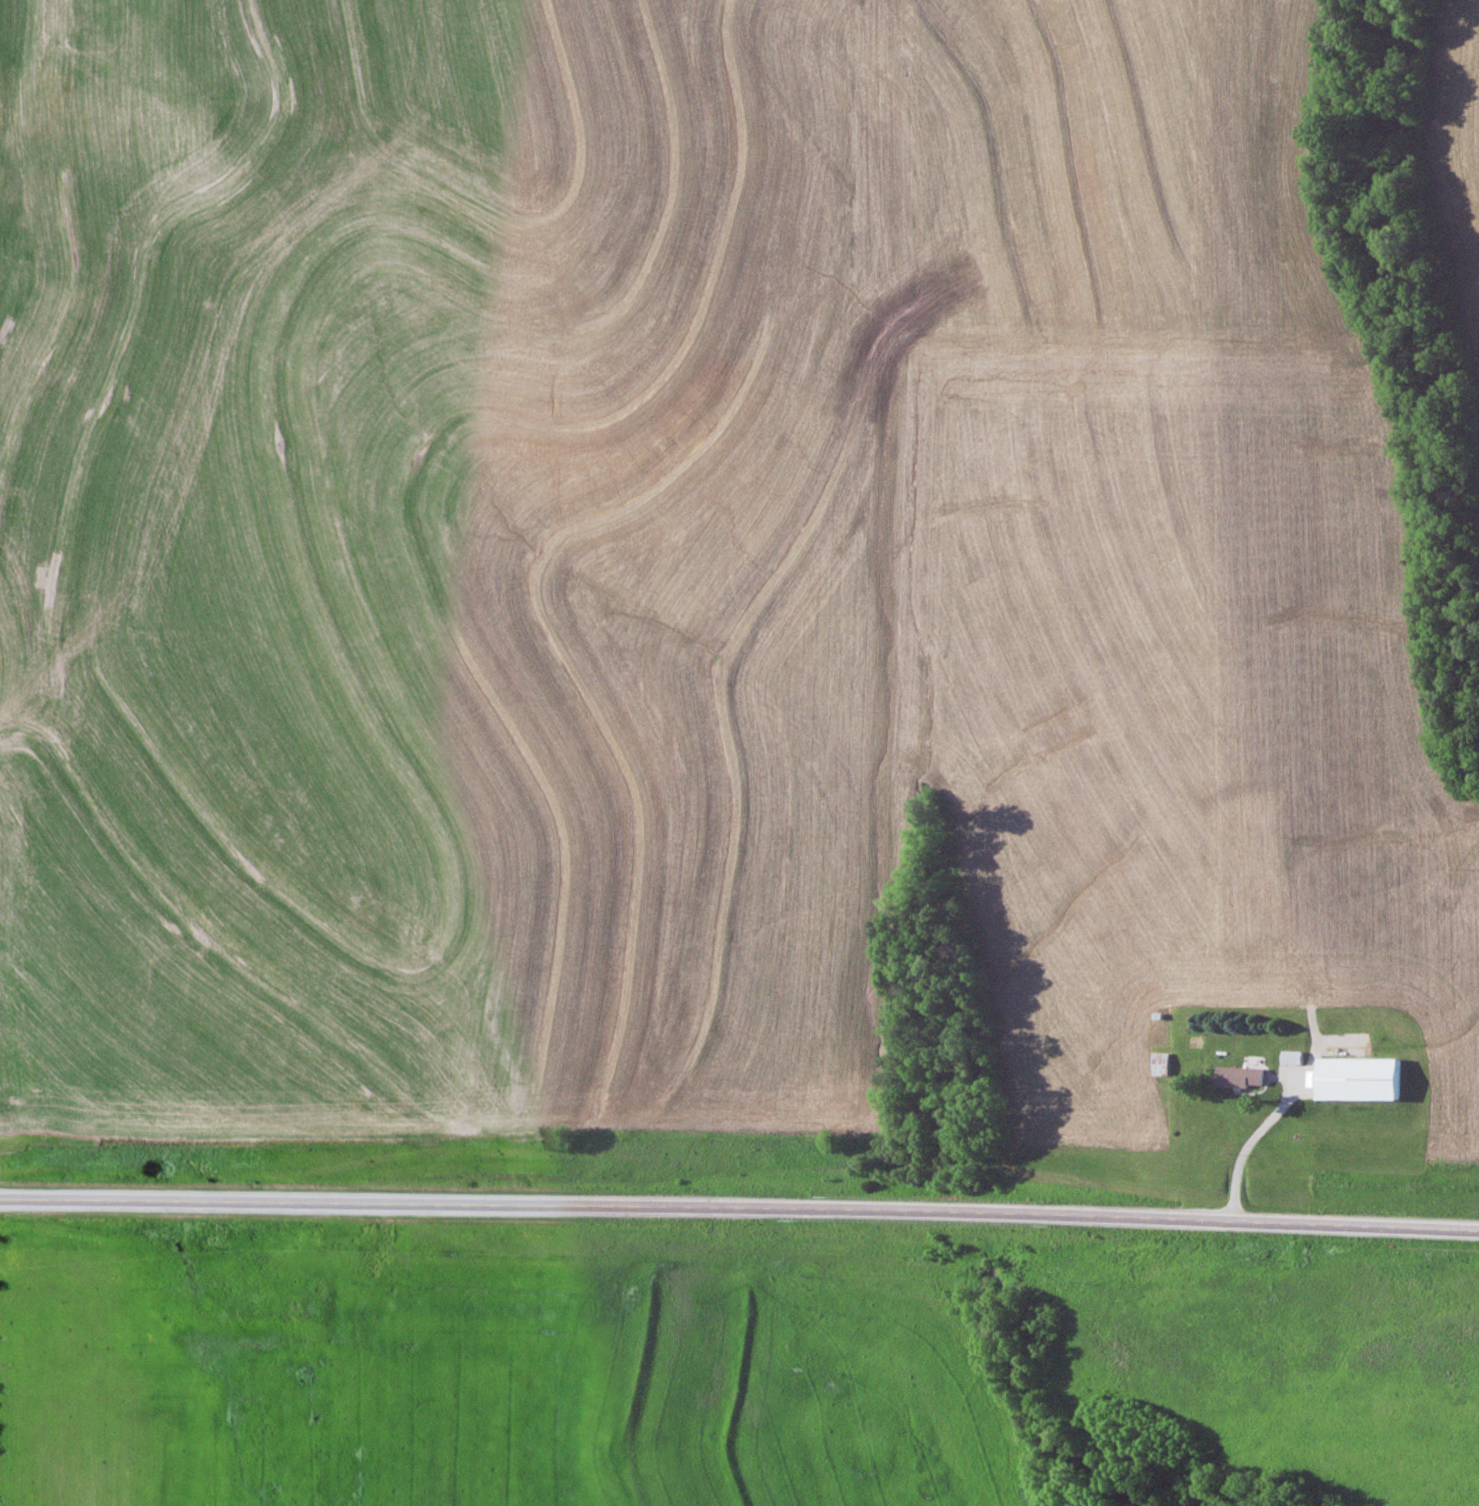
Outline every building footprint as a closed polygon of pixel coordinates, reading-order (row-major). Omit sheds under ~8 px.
[(1302,1052),(1283,1052),(1283,1063),(1302,1063),(1302,1052)] [(1170,1075),(1170,1053),(1152,1053),(1152,1075),(1170,1075)] [(1400,1099),(1400,1058),(1319,1058),(1319,1099),(1400,1099)] [(1250,1067),(1217,1067),(1217,1087),(1250,1087),(1250,1067)]
